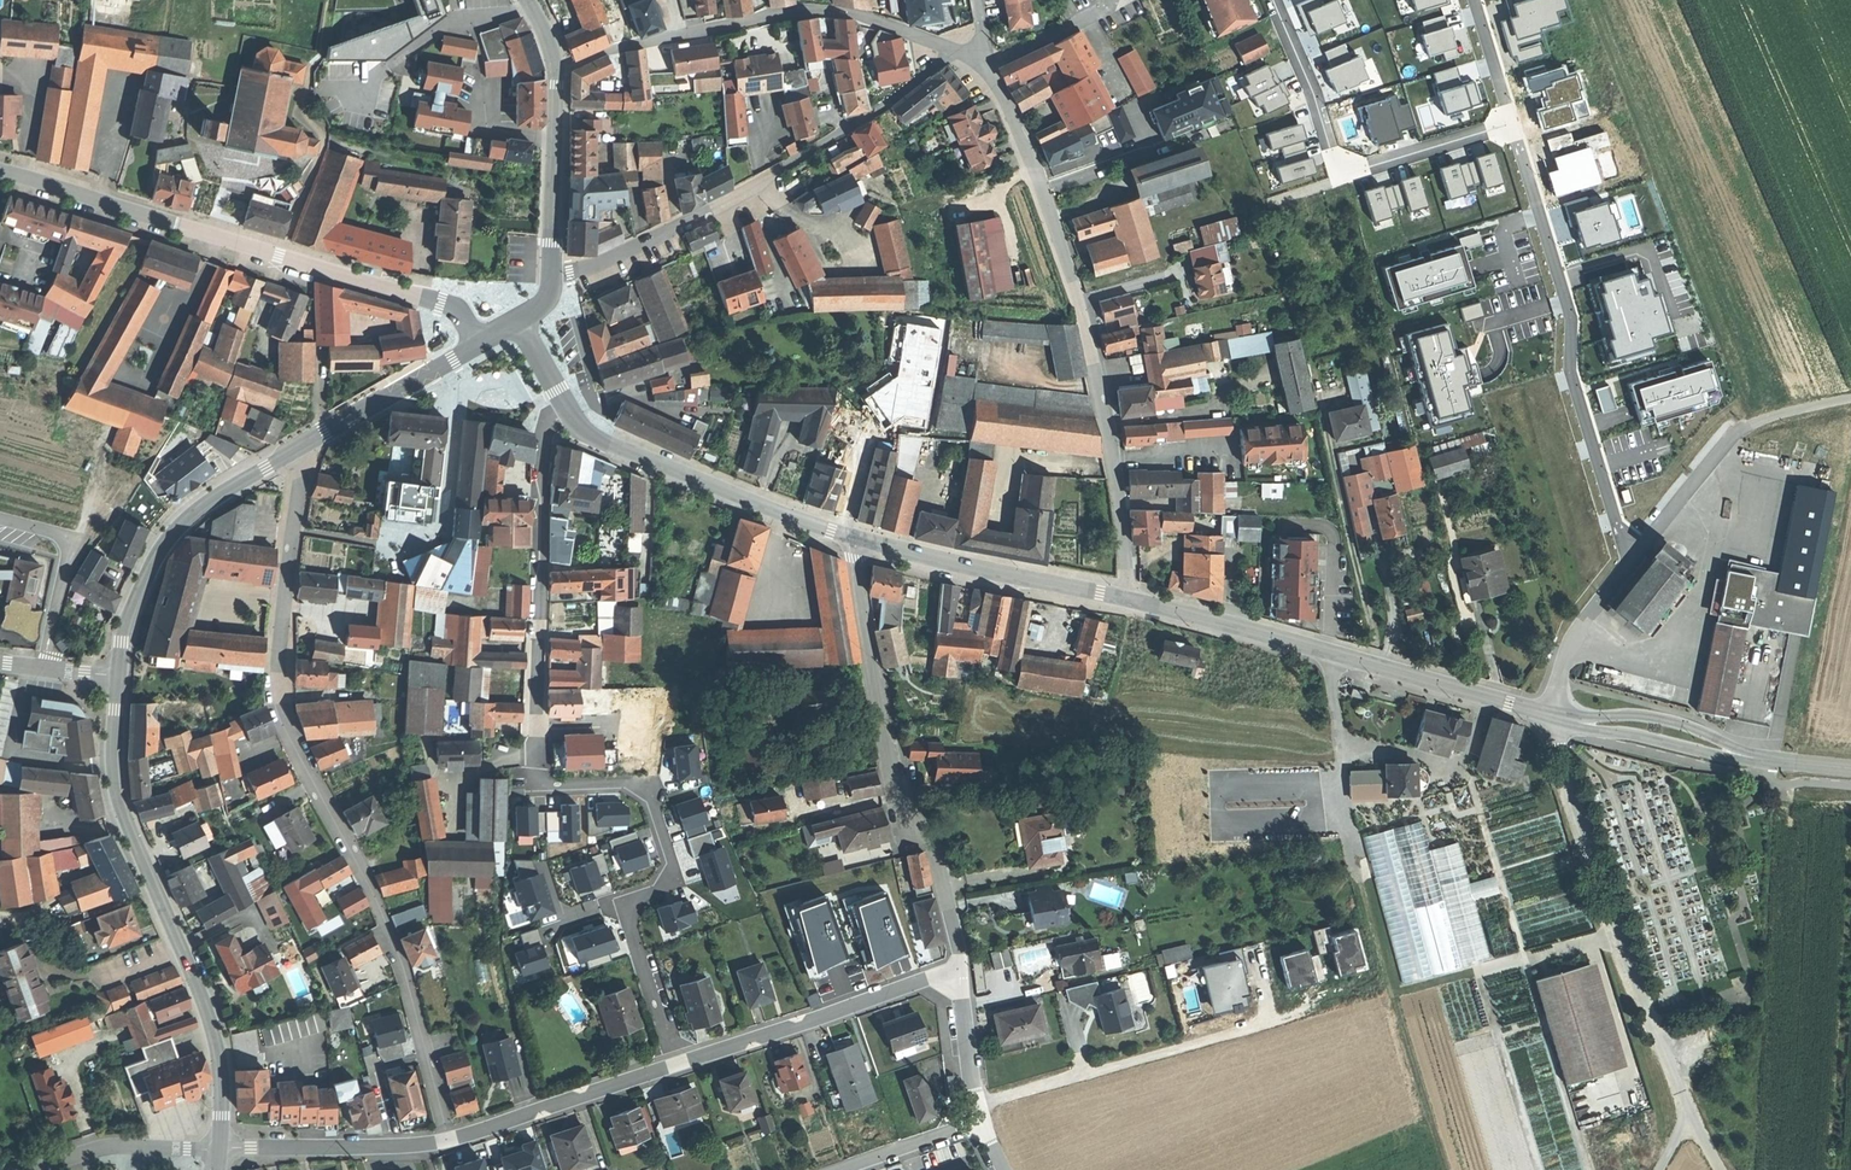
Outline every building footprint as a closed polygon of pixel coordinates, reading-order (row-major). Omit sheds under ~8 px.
[(606,22),(597,0),(579,0),(591,29),(566,39),(570,49),(574,59),(608,46),(599,25),(606,22)] [(624,15),(618,0),(597,0),(606,22),(624,15)] [(644,0),(619,0),(623,8),(627,7),(644,0)] [(651,0),(644,0),(627,7),(640,37),(651,32),(662,28),(651,0)] [(715,12),(714,0),(696,0),(697,14),(715,12)] [(727,17),(741,15),(752,14),(752,13),(750,0),(725,0),(727,17)] [(852,6),(866,10),(864,0),(851,0),(852,6)] [(909,24),(917,23),(923,22),(924,25),(943,22),(941,6),(938,6),(937,0),(905,0),(909,24)] [(1029,0),(1021,0),(1001,4),(1002,12),(1006,11),(1007,20),(1009,30),(1030,26),(1028,14),(1031,14),(1029,0)] [(1204,41),(1217,35),(1211,19),(1209,20),(1200,0),(1188,0),(1204,41)] [(1209,20),(1211,19),(1217,35),(1254,21),(1245,0),(1200,0),(1209,20)] [(1339,21),(1330,0),(1301,13),(1311,34),(1339,21)] [(1451,2),(1450,0),(1411,0),(1416,13),(1451,2)] [(1503,17),(1509,38),(1515,60),(1547,51),(1541,30),(1560,24),(1556,11),(1565,8),(1563,0),(1508,0),(1512,14),(1503,17)] [(1444,14),(1419,21),(1429,53),(1442,49),(1445,59),(1457,55),(1450,34),(1444,14)] [(488,62),(495,61),(511,60),(512,76),(512,86),(517,86),(517,92),(512,92),(512,96),(516,96),(517,125),(538,128),(543,123),(543,98),(543,79),(543,72),(530,33),(523,19),(500,26),(501,27),(479,34),(488,62)] [(805,71),(824,68),(822,57),(820,40),(819,34),(816,19),(797,22),(800,41),(801,51),(802,51),(805,71)] [(838,41),(856,42),(854,20),(844,20),(836,20),(838,41)] [(57,45),(59,26),(1,22),(0,35),(0,52),(56,56),(57,45)] [(153,72),(149,92),(144,90),(134,133),(158,140),(168,98),(181,100),(185,77),(191,42),(181,41),(159,37),(84,25),(78,60),(79,60),(69,120),(60,163),(81,167),(101,64),(153,72)] [(901,38),(879,30),(872,43),(880,83),(889,82),(896,80),(896,82),(908,79),(906,68),(905,68),(902,55),(904,54),(901,38)] [(1002,68),(1001,74),(1005,82),(1024,73),(1059,55),(1065,67),(1071,79),(1086,72),(1093,68),(1098,65),(1080,31),(1053,45),(1052,44),(1018,60),(1002,68)] [(1259,34),(1235,46),(1244,65),(1268,53),(1259,34)] [(477,43),(443,37),(441,52),(474,58),(477,43)] [(857,58),(856,42),(838,41),(827,41),(820,40),(822,57),(857,58)] [(714,43),(688,48),(679,49),(671,50),(675,76),(718,69),(714,43)] [(78,49),(57,45),(56,56),(55,67),(57,67),(53,88),(40,159),(58,162),(70,91),(68,91),(72,70),(74,70),(78,49)] [(277,50),(265,47),(256,53),(252,69),(242,67),(234,104),(231,103),(229,112),(232,112),(225,147),(272,157),(273,152),(293,156),(302,152),(315,154),(318,140),(305,137),(298,130),(279,126),(281,118),(284,118),(285,111),(282,110),(288,83),(291,84),(292,81),(301,83),(305,66),(283,60),(277,50)] [(626,95),(604,96),(604,94),(587,93),(588,85),(614,72),(611,65),(614,64),(611,57),(607,57),(606,57),(573,73),(571,93),(571,107),(624,110),(624,111),(652,112),(645,50),(629,53),(635,96),(626,95)] [(1135,50),(1119,58),(1139,97),(1155,89),(1135,50)] [(1354,53),(1323,68),(1328,79),(1333,89),(1364,75),(1354,53)] [(738,93),(739,93),(782,86),(781,82),(777,54),(763,56),(764,59),(756,60),(756,57),(733,61),(738,93)] [(867,110),(855,59),(833,58),(842,96),(846,115),(867,110)] [(495,61),(496,76),(512,76),(511,60),(495,61)] [(495,61),(488,62),(484,62),(486,78),(496,76),(495,61)] [(1272,80),(1262,62),(1240,73),(1244,81),(1239,84),(1244,94),(1247,93),(1272,80)] [(423,87),(434,89),(443,91),(456,93),(460,69),(428,63),(426,69),(424,81),(423,87)] [(1549,64),(1523,72),(1530,95),(1536,93),(1541,106),(1587,91),(1580,67),(1569,70),(1567,63),(1550,69),(1549,64)] [(1456,64),(1429,72),(1441,113),(1479,102),(1476,90),(1473,80),(1462,83),(1456,64)] [(933,101),(941,113),(968,93),(947,66),(921,86),(891,108),(903,124),(933,101)] [(1050,94),(1059,90),(1073,82),(1071,79),(1065,67),(1050,73),(1056,84),(1047,88),(1050,94)] [(416,80),(424,81),(426,69),(419,68),(416,80)] [(804,68),(783,72),(784,82),(781,82),(782,86),(782,92),(784,92),(808,85),(804,68)] [(1114,108),(1093,68),(1086,72),(1088,75),(1107,112),(1114,108)] [(1021,110),(1050,94),(1047,88),(1056,84),(1050,73),(1041,76),(1011,93),(1017,102),(1021,110)] [(1039,143),(1068,129),(1069,130),(1085,122),(1105,112),(1107,112),(1088,75),(1073,82),(1059,90),(1050,94),(1064,122),(1036,136),(1039,143)] [(1178,99),(1153,110),(1157,121),(1156,122),(1163,138),(1189,127),(1190,128),(1211,119),(1211,120),(1230,112),(1224,97),(1215,101),(1213,95),(1221,91),(1215,77),(1196,84),(1197,85),(1175,94),(1178,99)] [(694,94),(721,92),(721,80),(693,81),(694,94)] [(1272,80),(1247,93),(1252,104),(1257,101),(1261,110),(1282,99),(1272,80)] [(808,85),(784,92),(787,103),(807,98),(810,97),(808,85)] [(432,96),(432,100),(440,102),(443,91),(434,89),(432,96)] [(452,132),(464,134),(468,111),(455,109),(431,105),(432,100),(432,96),(414,92),(411,107),(417,108),(414,125),(426,127),(425,131),(451,136),(452,132)] [(725,103),(741,101),(739,93),(738,93),(722,95),(725,103)] [(0,95),(0,135),(12,135),(12,114),(13,97),(13,96),(0,95)] [(805,135),(816,133),(807,98),(787,103),(787,105),(783,106),(787,122),(792,120),(796,138),(805,135)] [(1390,98),(1366,105),(1360,107),(1364,120),(1370,118),(1378,144),(1402,137),(1390,98)] [(456,105),(440,102),(432,100),(431,105),(455,109),(456,105)] [(742,146),(741,101),(725,103),(728,147),(742,146)] [(1122,106),(1107,112),(1120,143),(1135,136),(1122,106)] [(992,125),(987,124),(982,126),(978,117),(974,107),(949,117),(960,144),(971,170),(996,159),(992,148),(988,140),(992,138),(995,133),(993,129),(992,125)] [(1080,146),(1094,140),(1091,133),(1094,132),(1096,135),(1112,127),(1105,112),(1085,122),(1086,124),(1073,130),(1041,145),(1045,155),(1049,165),(1082,150),(1080,146)] [(220,121),(203,117),(199,135),(217,139),(220,121)] [(846,153),(810,175),(820,179),(833,175),(834,176),(885,145),(879,135),(882,132),(874,120),(861,128),(853,133),(862,148),(846,153)] [(595,176),(596,133),(601,133),(602,122),(585,121),(585,132),(572,132),(571,152),(571,177),(595,176)] [(1296,121),(1262,131),(1267,147),(1301,137),(1296,121)] [(1546,138),(1539,141),(1555,187),(1592,174),(1585,154),(1597,150),(1594,141),(1609,136),(1604,123),(1572,134),(1568,125),(1544,134),(1546,138)] [(452,132),(451,136),(462,142),(464,134),(452,132)] [(488,157),(490,141),(466,138),(463,154),(488,157)] [(706,138),(691,141),(693,150),(708,147),(706,138)] [(490,141),(488,157),(528,163),(529,152),(531,143),(507,139),(506,143),(490,141)] [(662,143),(637,144),(637,167),(661,166),(660,160),(662,143)] [(184,208),(191,184),(201,181),(188,144),(157,150),(153,185),(154,185),(151,199),(168,204),(184,208)] [(636,144),(616,146),(616,172),(637,170),(636,144)] [(799,152),(795,144),(787,148),(791,156),(799,152)] [(1206,172),(1198,146),(1128,169),(1133,182),(1137,194),(1206,172)] [(361,159),(327,148),(291,241),(326,252),(326,250),(336,253),(408,271),(409,254),(405,247),(334,228),(361,159)] [(850,175),(814,191),(812,188),(794,200),(801,210),(818,200),(823,213),(831,210),(838,207),(840,212),(863,201),(853,180),(882,166),(876,153),(848,169),(850,175)] [(1306,156),(1272,167),(1277,182),(1311,171),(1306,156)] [(1456,158),(1435,164),(1445,199),(1467,193),(1465,186),(1473,183),(1466,161),(1458,164),(1456,158)] [(441,201),(442,197),(444,181),(388,172),(389,165),(366,160),(362,184),(375,191),(441,201)] [(727,166),(700,180),(704,202),(719,195),(732,188),(727,166)] [(595,176),(571,177),(569,213),(567,254),(593,254),(622,241),(618,227),(609,231),(612,212),(599,210),(596,204),(600,204),(627,202),(621,174),(595,177),(595,176)] [(704,202),(700,180),(698,174),(675,179),(682,213),(695,207),(704,202)] [(1194,180),(1072,219),(1077,238),(1115,226),(1119,241),(1088,251),(1092,265),(1095,275),(1156,257),(1144,217),(1200,199),(1194,180)] [(1380,182),(1359,188),(1370,223),(1391,217),(1389,210),(1398,207),(1391,185),(1382,188),(1380,182)] [(1580,240),(1638,221),(1628,189),(1609,195),(1605,183),(1566,196),(1580,240)] [(289,184),(286,188),(297,196),(300,192),(289,184)] [(668,219),(663,186),(642,189),(647,222),(658,221),(668,219)] [(272,199),(274,193),(265,190),(264,196),(251,192),(241,225),(258,230),(280,237),(288,211),(287,211),(289,204),(272,199)] [(39,206),(9,196),(0,222),(61,242),(63,237),(70,216),(39,206)] [(442,197),(441,201),(436,257),(450,259),(464,260),(467,228),(464,227),(467,200),(442,197)] [(869,230),(881,210),(868,202),(856,223),(869,230)] [(70,216),(63,237),(75,240),(102,250),(110,229),(91,223),(70,216)] [(1234,217),(1199,227),(1203,244),(1239,234),(1234,217)] [(887,280),(806,282),(796,287),(799,295),(803,302),(809,300),(811,310),(916,307),(916,282),(912,281),(899,219),(875,225),(885,272),(887,280)] [(741,229),(754,271),(760,290),(777,286),(757,221),(741,229)] [(991,290),(1009,287),(1000,239),(982,242),(979,221),(954,225),(967,299),(992,295),(991,290)] [(718,240),(711,224),(698,230),(686,235),(691,247),(688,248),(690,251),(703,246),(706,251),(716,247),(714,241),(718,240)] [(126,242),(130,235),(120,232),(110,229),(102,250),(84,286),(63,274),(56,272),(39,308),(48,313),(66,322),(78,328),(97,293),(126,242)] [(823,274),(822,271),(812,275),(792,232),(782,236),(774,240),(792,278),(777,286),(780,300),(783,299),(786,312),(801,310),(799,295),(796,287),(806,282),(823,274)] [(148,241),(130,235),(126,242),(146,248),(148,241)] [(75,240),(63,237),(61,242),(52,270),(56,272),(63,274),(75,240)] [(677,262),(688,256),(681,237),(669,242),(672,250),(677,262)] [(1191,249),(1188,239),(1172,244),(1175,254),(1191,249)] [(146,248),(145,251),(144,254),(139,269),(187,286),(197,258),(174,250),(148,241),(146,248)] [(1218,264),(1228,261),(1225,241),(1213,244),(1218,264)] [(1456,243),(1379,266),(1392,308),(1469,285),(1456,243)] [(1195,269),(1218,264),(1213,244),(1191,250),(1195,269)] [(661,269),(662,268),(653,249),(636,257),(620,264),(629,283),(635,281),(661,269)] [(662,254),(666,266),(677,262),(672,250),(662,254)] [(1195,269),(1191,250),(1189,251),(1191,262),(1197,288),(1199,287),(1195,269)] [(1228,261),(1218,264),(1223,289),(1234,287),(1228,261)] [(1218,264),(1195,269),(1199,287),(1197,288),(1199,298),(1224,293),(1223,289),(1218,264)] [(1592,284),(1580,288),(1605,363),(1657,346),(1655,338),(1673,332),(1653,271),(1637,277),(1633,265),(1590,279),(1592,284)] [(194,317),(208,323),(231,271),(218,266),(194,317)] [(686,329),(661,269),(635,281),(639,291),(640,291),(653,323),(659,338),(660,340),(686,329)] [(237,292),(244,275),(234,271),(227,287),(237,292)] [(731,279),(716,284),(726,312),(763,299),(760,290),(754,271),(740,276),(739,274),(734,276),(730,277),(731,279)] [(237,292),(255,300),(263,282),(253,278),(244,275),(237,292)] [(116,425),(138,432),(154,438),(163,416),(168,418),(208,323),(194,317),(189,314),(152,399),(104,383),(157,289),(137,278),(63,406),(116,425)] [(916,282),(916,307),(925,307),(925,282),(916,282)] [(0,283),(0,318),(33,329),(39,308),(43,297),(17,289),(17,287),(8,285),(8,286),(0,283)] [(270,301),(275,286),(265,283),(259,297),(270,301)] [(420,332),(416,311),(316,283),(318,345),(327,346),(345,346),(345,307),(391,316),(398,316),(400,335),(380,338),(381,350),(346,351),(328,352),(328,369),(377,368),(377,363),(383,362),(424,356),(420,332)] [(641,308),(630,285),(597,300),(602,312),(607,323),(641,308)] [(280,304),(287,290),(275,286),(270,301),(280,304)] [(295,293),(287,290),(280,304),(269,333),(288,340),(290,334),(293,327),(299,329),(306,311),(301,309),(305,296),(295,293)] [(241,305),(250,310),(255,300),(237,292),(233,302),(241,305)] [(1129,294),(1099,302),(1102,312),(1104,322),(1120,318),(1134,314),(1129,294)] [(232,326),(242,330),(250,310),(241,305),(232,326)] [(1182,306),(1175,308),(1176,315),(1184,313),(1182,306)] [(36,344),(48,313),(39,308),(33,329),(29,341),(36,344)] [(248,320),(256,322),(257,317),(251,314),(248,320)] [(1134,314),(1120,318),(1123,329),(1129,328),(1137,326),(1134,314)] [(1030,324),(982,319),(980,339),(1050,345),(1047,325),(1030,324)] [(247,393),(274,402),(282,378),(269,373),(263,371),(248,366),(255,344),(259,323),(256,322),(248,320),(228,386),(247,393)] [(1454,321),(1395,335),(1417,425),(1476,411),(1454,321)] [(63,357),(78,328),(66,322),(48,355),(63,357)] [(659,338),(653,323),(643,326),(648,343),(659,338)] [(1075,324),(1047,325),(1050,345),(1056,380),(1084,375),(1075,324)] [(216,355),(232,362),(235,355),(235,349),(242,330),(232,326),(228,325),(216,355)] [(597,362),(613,356),(626,351),(648,343),(643,326),(621,334),(607,339),(602,325),(588,331),(597,362)] [(1163,349),(1159,326),(1141,329),(1140,325),(1137,326),(1129,328),(1100,335),(1102,344),(1104,352),(1143,342),(1145,352),(1163,349)] [(290,334),(288,340),(314,341),(313,328),(303,328),(303,334),(290,334)] [(200,347),(208,351),(215,335),(207,331),(200,347)] [(601,379),(604,390),(619,386),(654,374),(687,363),(686,360),(690,359),(688,352),(684,353),(680,339),(647,350),(597,365),(601,379)] [(1224,339),(1201,343),(1205,361),(1227,356),(1224,339)] [(1287,413),(1313,407),(1298,339),(1272,345),(1287,413)] [(313,381),(314,341),(288,340),(286,340),(285,380),(313,381)] [(1198,391),(1208,390),(1205,378),(1210,377),(1209,372),(1204,373),(1198,344),(1144,354),(1151,386),(1153,397),(1198,391)] [(190,370),(225,385),(232,362),(216,355),(208,351),(200,347),(190,370)] [(1145,362),(1144,354),(1128,357),(1130,365),(1145,362)] [(1704,359),(1629,385),(1640,416),(1651,413),(1653,418),(1703,401),(1702,395),(1715,391),(1704,359)] [(204,389),(220,396),(225,385),(190,370),(185,382),(204,389)] [(1367,433),(1367,432),(1379,429),(1365,370),(1346,375),(1354,408),(1328,414),(1334,440),(1346,438),(1367,433)] [(706,374),(688,376),(690,389),(708,386),(706,374)] [(971,432),(970,437),(1101,454),(1093,416),(1089,397),(1035,390),(978,383),(975,383),(975,379),(944,375),(934,428),(971,432)] [(667,392),(665,379),(650,382),(652,394),(667,392)] [(225,394),(244,401),(247,393),(228,386),(225,394)] [(1119,416),(1150,412),(1148,397),(1147,387),(1116,390),(1118,403),(1119,416)] [(216,405),(220,396),(204,389),(200,398),(216,405)] [(836,389),(759,389),(747,443),(750,444),(748,451),(744,450),(739,469),(762,475),(767,456),(777,416),(806,418),(799,442),(820,448),(836,389)] [(652,394),(653,400),(670,400),(670,406),(682,406),(682,400),(683,390),(667,392),(652,394)] [(725,392),(710,392),(710,401),(725,401),(725,392)] [(274,402),(247,393),(244,401),(271,410),(274,402)] [(244,401),(225,394),(270,413),(271,410),(244,401)] [(239,425),(245,404),(226,396),(220,416),(239,425)] [(689,457),(693,448),(698,450),(703,440),(698,437),(622,403),(613,423),(651,441),(689,457)] [(256,420),(260,411),(250,406),(246,415),(256,420)] [(281,420),(260,411),(256,420),(249,434),(270,443),(275,433),(281,420)] [(421,448),(417,484),(432,486),(437,487),(441,450),(445,418),(419,415),(391,412),(387,444),(409,447),(421,448)] [(1124,437),(1124,445),(1184,441),(1184,438),(1231,434),(1230,418),(1183,421),(1183,423),(1123,427),(1124,437)] [(475,538),(477,538),(479,510),(484,464),(485,454),(488,423),(476,422),(466,421),(463,452),(462,462),(458,509),(455,508),(452,537),(456,537),(475,538)] [(697,423),(692,433),(701,437),(706,427),(697,423)] [(138,432),(116,425),(108,447),(130,455),(138,432)] [(500,453),(500,456),(498,461),(510,464),(512,456),(531,461),(532,435),(512,430),(493,425),(487,450),(500,453)] [(1301,425),(1240,429),(1242,460),(1259,458),(1260,464),(1285,462),(1284,457),(1304,455),(1301,425)] [(237,445),(209,433),(204,439),(229,457),(237,445)] [(1481,440),(1478,433),(1458,439),(1460,446),(1481,440)] [(898,435),(894,466),(912,471),(920,438),(898,435)] [(1425,449),(1435,479),(1468,468),(1460,446),(1458,439),(1425,449)] [(1050,511),(1051,511),(1052,508),(1048,507),(1053,477),(1025,474),(1016,539),(974,532),(987,466),(989,461),(992,447),(970,443),(968,458),(969,458),(952,547),(1013,559),(1043,563),(1050,511)] [(850,447),(823,444),(805,501),(818,505),(830,509),(850,447)] [(591,467),(593,457),(579,451),(557,445),(551,485),(561,486),(588,491),(591,467)] [(154,476),(164,490),(170,497),(169,501),(176,502),(177,498),(192,486),(211,471),(193,447),(154,476)] [(421,448),(409,447),(407,456),(413,457),(410,484),(417,484),(421,448)] [(500,453),(487,450),(486,468),(497,468),(498,461),(500,456),(500,453)] [(860,521),(877,526),(895,455),(893,455),(893,452),(878,450),(860,521)] [(1384,483),(1392,481),(1385,454),(1367,459),(1370,472),(1373,484),(1384,481),(1384,483)] [(1304,455),(1284,457),(1285,462),(1285,465),(1286,466),(1294,465),(1294,460),(1304,459),(1304,455)] [(593,457),(591,467),(595,469),(594,471),(601,473),(611,477),(615,466),(593,457)] [(1259,458),(1242,460),(1242,464),(1251,463),(1251,469),(1259,468),(1260,467),(1260,464),(1259,458)] [(1365,473),(1370,472),(1367,459),(1362,460),(1365,473)] [(894,466),(892,476),(909,481),(912,471),(894,466)] [(595,469),(591,467),(588,491),(598,492),(601,473),(594,471),(595,469)] [(489,546),(490,546),(529,547),(530,513),(530,500),(500,499),(502,468),(497,468),(486,468),(481,523),(488,523),(489,546)] [(1144,473),(1144,472),(1128,472),(1128,483),(1128,496),(1177,495),(1176,511),(1220,514),(1220,493),(1219,482),(1219,472),(1195,472),(1195,481),(1176,480),(1176,473),(1166,473),(1166,472),(1153,472),(1153,473),(1144,473)] [(630,473),(628,532),(642,532),(645,479),(637,476),(630,473)] [(334,500),(342,501),(347,502),(349,491),(336,488),(338,479),(318,475),(312,495),(334,500)] [(1369,485),(1366,475),(1348,479),(1355,509),(1374,505),(1378,504),(1373,484),(1369,485)] [(164,490),(154,476),(145,483),(155,496),(164,490)] [(892,476),(879,527),(899,533),(912,481),(909,481),(892,476)] [(431,497),(432,486),(417,484),(410,484),(389,481),(385,517),(429,523),(432,498),(431,497)] [(1384,481),(1373,484),(1378,504),(1387,502),(1385,497),(1395,494),(1392,481),(1384,483),(1384,481)] [(1231,493),(1231,482),(1219,482),(1220,493),(1231,493)] [(1278,484),(1260,483),(1259,497),(1278,497),(1278,484)] [(1803,634),(1810,597),(1831,492),(1795,484),(1777,574),(1774,590),(1759,587),(1762,571),(1763,568),(1746,564),(1746,567),(1728,564),(1725,582),(1726,582),(1723,597),(1720,616),(1729,618),(1728,625),(1718,623),(1714,622),(1697,711),(1726,717),(1744,625),(1788,633),(1789,632),(1803,634)] [(558,506),(561,486),(551,485),(551,504),(558,506)] [(561,486),(558,506),(568,507),(595,511),(598,492),(588,491),(561,486)] [(954,521),(955,521),(959,500),(952,498),(948,518),(918,512),(913,538),(931,541),(949,545),(954,521)] [(1387,502),(1378,504),(1374,505),(1381,535),(1392,532),(1404,529),(1396,499),(1387,502)] [(550,517),(566,519),(568,507),(558,506),(551,504),(550,517)] [(187,632),(203,575),(206,564),(253,571),(252,580),(251,583),(271,585),(273,570),(275,552),(250,548),(254,508),(240,506),(213,522),(211,542),(186,539),(169,561),(155,610),(143,654),(185,658),(184,665),(191,665),(192,659),(217,661),(216,668),(261,673),(263,654),(265,640),(187,632)] [(1159,529),(1159,512),(1130,510),(1131,525),(1133,543),(1156,543),(1155,529),(1159,529)] [(1159,512),(1159,529),(1168,529),(1168,512),(1159,512)] [(1176,529),(1176,512),(1168,512),(1168,529),(1176,529)] [(1176,512),(1176,529),(1183,530),(1190,530),(1191,513),(1176,512)] [(367,524),(378,526),(380,515),(368,514),(367,524)] [(1259,536),(1260,515),(1220,515),(1219,537),(1190,535),(1189,553),(1183,552),(1182,576),(1170,575),(1166,588),(1216,600),(1218,546),(1234,546),(1235,535),(1242,535),(1259,536)] [(550,543),(562,545),(566,519),(550,517),(550,543)] [(125,520),(114,544),(108,557),(129,567),(137,550),(146,530),(125,520)] [(722,620),(719,636),(724,636),(726,667),(822,663),(817,632),(736,634),(739,625),(752,578),(722,568),(724,563),(753,572),(766,528),(752,524),(739,520),(730,549),(715,545),(711,559),(712,560),(708,574),(703,572),(695,601),(692,601),(690,612),(708,617),(722,620)] [(355,523),(355,533),(364,534),(365,523),(355,523)] [(367,524),(366,536),(377,537),(378,526),(367,524)] [(1366,535),(1355,537),(1357,548),(1368,545),(1366,535)] [(456,537),(448,551),(439,546),(424,553),(416,556),(402,562),(408,577),(415,578),(412,584),(438,589),(445,590),(469,594),(475,538),(456,537)] [(452,541),(439,546),(448,551),(456,537),(452,537),(452,541)] [(1296,540),(1277,540),(1277,557),(1273,557),(1272,593),(1275,593),(1275,616),(1283,617),(1283,620),(1302,621),(1302,619),(1312,619),(1314,585),(1316,585),(1317,573),(1314,573),(1315,541),(1307,540),(1307,538),(1296,538),(1296,540)] [(91,551),(107,560),(108,557),(114,544),(102,539),(91,551)] [(562,545),(550,543),(549,563),(567,565),(569,546),(562,545)] [(476,546),(475,558),(488,559),(490,546),(489,546),(476,546)] [(1690,572),(1662,548),(1612,609),(1641,633),(1690,572)] [(828,631),(833,663),(859,662),(843,561),(815,550),(828,631)] [(77,573),(93,582),(107,560),(91,551),(77,573)] [(1489,594),(1506,589),(1496,553),(1462,562),(1472,598),(1489,594)] [(15,562),(10,561),(10,559),(0,557),(0,621),(1,622),(2,617),(7,620),(8,621),(9,623),(11,625),(13,626),(17,627),(21,627),(25,625),(27,622),(29,616),(27,612),(25,608),(21,606),(17,606),(13,607),(14,601),(7,599),(15,562)] [(485,588),(488,559),(475,558),(470,594),(485,588)] [(15,561),(15,562),(7,599),(14,601),(31,604),(36,584),(38,585),(39,577),(38,577),(40,566),(15,561)] [(252,580),(253,571),(206,564),(203,575),(252,580)] [(626,600),(626,587),(626,573),(626,568),(612,569),(600,570),(599,589),(599,601),(616,600),(626,600)] [(888,598),(885,628),(877,630),(878,636),(886,670),(910,673),(899,625),(900,603),(902,596),(896,595),(898,574),(872,568),(870,594),(888,598)] [(599,589),(600,570),(549,574),(549,583),(549,592),(561,591),(572,590),(599,589)] [(1774,590),(1777,574),(1762,571),(1759,587),(1774,590)] [(93,582),(77,573),(71,585),(76,588),(75,591),(88,598),(89,596),(113,609),(116,603),(120,597),(93,582)] [(337,578),(299,573),(298,586),(297,598),(335,602),(336,592),(337,578)] [(627,588),(637,588),(637,573),(628,573),(627,588)] [(336,592),(345,593),(347,577),(338,576),(337,578),(336,592)] [(383,581),(347,577),(345,593),(345,594),(382,599),(377,634),(348,628),(345,646),(373,651),(376,652),(377,644),(407,648),(413,585),(383,581)] [(949,623),(951,614),(956,587),(941,584),(938,612),(935,631),(933,646),(925,646),(924,655),(933,656),(931,674),(955,676),(956,667),(964,667),(970,668),(970,666),(978,666),(978,660),(979,652),(996,655),(1008,597),(987,593),(973,590),(971,603),(984,606),(979,634),(981,634),(981,635),(974,635),(974,631),(970,630),(970,625),(966,625),(959,624),(958,633),(947,632),(949,623)] [(443,613),(445,590),(438,589),(416,585),(414,612),(443,613)] [(515,585),(514,590),(507,589),(506,616),(528,617),(529,586),(515,585)] [(637,588),(627,588),(626,587),(626,600),(636,600),(637,588)] [(652,606),(690,612),(692,601),(654,595),(652,606)] [(1011,597),(996,668),(1014,671),(1028,601),(1011,597)] [(1789,632),(1788,633),(1805,637),(1813,598),(1810,597),(1803,634),(1789,632)] [(615,635),(616,608),(616,600),(599,601),(598,601),(598,607),(601,635),(603,635),(615,635)] [(979,634),(984,606),(971,603),(966,625),(970,625),(970,630),(974,631),(974,635),(981,635),(981,634),(979,634)] [(616,608),(615,635),(638,636),(638,609),(616,608)] [(1407,611),(1409,620),(1421,617),(1419,608),(1407,611)] [(443,664),(446,664),(469,665),(486,666),(525,668),(525,656),(477,654),(478,638),(486,638),(487,616),(480,616),(455,615),(445,615),(443,639),(432,638),(431,656),(444,657),(443,664)] [(1718,623),(1728,625),(1729,618),(1720,616),(1718,623)] [(1082,627),(1079,626),(1074,647),(1077,648),(1075,655),(1081,657),(1081,665),(1066,662),(1067,656),(1060,656),(1059,661),(1045,659),(1019,655),(1016,685),(1080,694),(1082,677),(1089,678),(1095,660),(1104,623),(1085,618),(1082,627)] [(523,630),(523,621),(491,619),(490,638),(522,640),(523,630)] [(947,632),(958,633),(959,624),(954,623),(949,623),(947,632)] [(828,631),(817,632),(822,663),(833,663),(828,631)] [(615,635),(603,635),(602,661),(637,662),(638,636),(615,635)] [(1140,654),(1149,656),(1151,650),(1154,638),(1144,635),(1140,654)] [(578,649),(600,649),(600,638),(578,637),(578,642),(578,649)] [(578,649),(578,642),(549,640),(548,649),(548,657),(577,659),(578,649)] [(313,658),(342,664),(370,669),(373,651),(345,646),(316,641),(313,658)] [(1149,656),(1201,669),(1203,662),(1194,659),(1196,650),(1162,641),(1160,652),(1151,650),(1149,656)] [(577,675),(576,688),(598,688),(599,661),(600,649),(578,649),(577,659),(577,675)] [(216,668),(217,661),(192,659),(191,665),(191,669),(215,671),(216,668)] [(441,734),(446,664),(443,664),(408,659),(404,733),(441,734)] [(325,663),(297,661),(296,673),(295,685),(335,688),(335,682),(343,683),(343,675),(336,674),(324,674),(325,663)] [(477,701),(479,668),(455,666),(453,700),(477,701)] [(963,678),(964,667),(956,667),(955,676),(957,677),(963,678)] [(576,688),(577,675),(548,673),(548,688),(576,688)] [(564,770),(602,768),(602,763),(605,763),(616,762),(648,760),(657,688),(626,689),(579,690),(579,691),(548,690),(548,703),(548,714),(562,715),(569,715),(579,715),(579,714),(622,714),(618,750),(602,751),(601,741),(564,743),(564,745),(564,769),(564,770)] [(1351,696),(1364,700),(1366,693),(1352,689),(1351,696)] [(89,734),(87,718),(83,719),(81,714),(75,707),(68,704),(69,703),(33,698),(29,725),(37,726),(51,728),(48,746),(50,746),(64,748),(65,758),(92,754),(89,734)] [(163,704),(165,722),(167,737),(189,730),(186,719),(181,701),(163,701),(163,704)] [(492,719),(492,704),(471,702),(469,725),(472,726),(471,737),(488,737),(488,719),(492,719)] [(372,737),(381,739),(379,703),(370,704),(372,734),(372,737)] [(130,733),(155,732),(155,722),(155,704),(132,705),(131,722),(130,733)] [(155,704),(155,722),(165,722),(163,704),(155,704)] [(296,711),(306,739),(335,737),(372,734),(370,704),(332,708),(296,711)] [(492,704),(492,719),(522,720),(522,713),(522,705),(492,704)] [(270,718),(265,706),(239,717),(247,735),(249,741),(275,730),(273,726),(270,718)] [(186,719),(189,730),(192,739),(209,734),(211,733),(206,713),(186,719)] [(1461,751),(1467,724),(1447,719),(1436,716),(1424,713),(1415,749),(1445,756),(1447,747),(1461,751)] [(229,742),(247,735),(239,717),(228,722),(230,726),(225,727),(229,742)] [(1480,768),(1520,780),(1525,764),(1512,759),(1521,728),(1494,720),(1480,768)] [(49,749),(50,746),(48,746),(51,728),(37,726),(36,731),(29,730),(27,746),(49,749)] [(219,779),(236,775),(232,755),(229,742),(225,727),(210,735),(215,761),(219,779)] [(169,738),(172,747),(180,774),(181,774),(181,773),(199,768),(192,741),(189,731),(169,738)] [(154,751),(155,742),(155,732),(130,733),(129,759),(154,751)] [(192,741),(199,768),(201,778),(217,774),(211,752),(209,736),(192,741)] [(155,742),(154,751),(165,747),(165,748),(172,747),(169,738),(163,740),(163,741),(155,742)] [(347,757),(339,738),(312,749),(316,760),(320,768),(347,757)] [(447,765),(461,765),(476,764),(476,751),(475,738),(436,739),(437,765),(447,765)] [(909,759),(931,760),(933,762),(935,764),(938,767),(937,780),(964,781),(965,768),(972,768),(973,754),(942,753),(942,743),(910,741),(909,759)] [(564,745),(552,745),(553,769),(564,769),(564,745)] [(671,778),(695,776),(693,745),(669,747),(671,778)] [(972,768),(965,768),(964,781),(977,782),(978,754),(973,754),(972,768)] [(130,773),(146,771),(145,758),(129,762),(130,773)] [(22,767),(22,765),(0,759),(0,783),(18,787),(21,767),(22,767)] [(285,772),(279,760),(251,773),(257,785),(255,789),(260,799),(291,785),(285,772)] [(147,778),(147,784),(175,775),(172,762),(156,767),(158,775),(147,778)] [(1415,764),(1385,765),(1385,774),(1348,775),(1349,796),(1415,795),(1415,788),(1415,771),(1415,764)] [(423,840),(436,838),(437,838),(428,778),(425,765),(410,768),(412,780),(421,840),(423,840)] [(33,768),(22,767),(21,767),(18,787),(17,792),(31,792),(31,789),(67,793),(68,788),(69,772),(33,768)] [(146,771),(130,773),(130,781),(132,798),(148,796),(147,784),(147,778),(146,771)] [(1415,771),(1415,788),(1423,788),(1426,783),(1426,776),(1422,771),(1415,771)] [(95,774),(73,773),(75,788),(81,818),(102,814),(99,795),(95,774)] [(850,798),(879,793),(877,784),(875,773),(846,778),(850,798)] [(826,778),(802,783),(805,799),(829,795),(828,791),(833,790),(831,777),(826,778)] [(477,839),(491,839),(502,839),(505,839),(506,779),(495,779),(478,778),(477,839)] [(195,797),(193,791),(190,783),(168,793),(168,794),(172,807),(195,797)] [(193,791),(195,797),(198,809),(221,802),(216,784),(193,791)] [(3,856),(33,854),(32,842),(31,792),(17,792),(1,793),(2,828),(3,856)] [(172,807),(168,794),(133,803),(136,811),(139,819),(165,813),(172,809),(172,807)] [(781,797),(749,802),(753,823),(784,818),(781,797)] [(365,834),(384,824),(370,798),(343,812),(350,825),(355,834),(363,830),(365,834)] [(699,798),(672,807),(676,818),(679,817),(683,829),(684,829),(703,823),(707,821),(699,798)] [(620,803),(595,804),(596,811),(587,811),(587,835),(593,835),(608,830),(608,825),(627,824),(627,807),(620,803)] [(516,807),(517,835),(536,834),(536,832),(546,831),(545,812),(535,812),(535,806),(535,807),(526,807),(526,806),(516,807)] [(814,838),(828,834),(836,832),(838,839),(842,851),(863,845),(868,844),(889,838),(880,807),(810,826),(814,838)] [(285,838),(292,851),(314,838),(304,822),(296,808),(264,826),(274,844),(285,838)] [(1060,863),(1058,850),(1063,849),(1057,815),(1019,821),(1023,839),(1024,847),(1025,847),(1029,868),(1060,863)] [(1427,849),(1420,819),(1360,835),(1399,982),(1459,967),(1427,849)] [(197,822),(172,834),(177,845),(183,857),(207,845),(197,822)] [(706,832),(703,823),(684,829),(687,838),(706,832)] [(814,838),(810,826),(803,828),(809,847),(816,845),(814,838)] [(693,859),(699,857),(711,891),(735,883),(723,847),(715,850),(709,831),(706,833),(687,839),(686,839),(693,859)] [(634,832),(608,840),(612,850),(615,849),(637,841),(634,832)] [(836,832),(828,834),(830,841),(838,839),(836,832)] [(828,834),(814,838),(816,845),(830,841),(828,834)] [(101,876),(113,898),(137,890),(122,861),(109,836),(84,843),(86,846),(94,863),(101,876)] [(33,854),(71,845),(70,837),(32,842),(33,854)] [(70,837),(71,845),(81,843),(79,838),(70,837)] [(234,846),(239,857),(254,850),(259,860),(265,857),(259,845),(253,848),(249,839),(234,846)] [(502,839),(491,839),(491,845),(492,845),(492,874),(502,873),(502,839)] [(639,841),(637,841),(615,849),(623,872),(650,863),(646,852),(643,853),(639,841)] [(1457,841),(1427,849),(1459,967),(1488,959),(1472,899),(1496,892),(1492,879),(1469,885),(1457,841)] [(476,876),(492,876),(492,874),(492,845),(491,845),(474,844),(438,844),(424,843),(428,874),(430,874),(448,875),(476,876)] [(75,848),(78,865),(94,863),(86,846),(75,848)] [(227,850),(232,860),(239,857),(234,846),(227,850)] [(50,852),(52,867),(71,863),(71,866),(78,865),(75,848),(50,852)] [(232,860),(227,850),(210,858),(228,898),(234,911),(252,902),(239,876),(232,860)] [(25,856),(32,902),(56,894),(52,867),(50,852),(33,854),(25,856)] [(914,888),(930,884),(923,852),(907,855),(914,888)] [(601,853),(591,857),(593,861),(598,875),(607,871),(601,853)] [(25,856),(0,859),(0,895),(2,907),(32,902),(25,856)] [(407,879),(416,877),(425,875),(421,856),(404,859),(406,871),(407,879)] [(346,866),(342,857),(315,871),(314,870),(301,877),(280,888),(302,930),(307,941),(323,933),(318,922),(323,919),(310,894),(323,887),(350,873),(346,866)] [(518,876),(512,878),(516,891),(513,892),(517,905),(524,903),(530,920),(554,912),(548,894),(546,895),(543,887),(545,886),(543,878),(538,879),(532,860),(513,860),(518,876)] [(841,860),(821,864),(824,876),(843,871),(841,860)] [(601,885),(598,875),(593,861),(570,868),(579,895),(590,892),(589,889),(601,885)] [(202,893),(190,865),(185,868),(198,895),(202,893)] [(273,891),(271,888),(262,866),(239,876),(252,902),(259,899),(273,891)] [(185,868),(166,876),(173,893),(180,907),(199,899),(198,895),(185,868)] [(407,879),(406,871),(390,875),(376,879),(383,896),(394,892),(409,889),(407,879)] [(1132,873),(1122,875),(1123,884),(1134,882),(1132,873)] [(434,922),(449,918),(448,875),(430,874),(430,912),(434,922)] [(72,886),(81,911),(113,898),(101,876),(72,886)] [(492,876),(476,876),(476,887),(493,886),(492,876)] [(416,877),(407,879),(409,889),(417,887),(416,877)] [(930,884),(914,888),(915,894),(916,896),(932,892),(931,890),(930,884)] [(1032,897),(1048,894),(1046,885),(1031,888),(1032,897)] [(68,916),(81,911),(72,886),(56,894),(68,916)] [(355,886),(332,900),(343,918),(366,904),(355,886)] [(288,920),(274,891),(273,891),(259,899),(272,928),(288,920)] [(1034,929),(1064,923),(1058,892),(1048,894),(1032,897),(1033,904),(1025,905),(1027,915),(1029,925),(1034,929)] [(944,942),(934,897),(913,902),(919,927),(922,927),(926,946),(934,944),(944,942)] [(1025,905),(1033,904),(1032,897),(1024,898),(1025,905)] [(234,911),(228,898),(218,904),(225,917),(235,912),(234,911)] [(679,901),(657,908),(665,932),(687,925),(686,923),(680,905),(679,901)] [(689,901),(680,905),(686,923),(695,920),(689,901)] [(209,909),(216,922),(225,917),(218,904),(209,909)] [(423,905),(406,910),(410,922),(427,916),(423,905)] [(101,929),(105,939),(107,945),(136,934),(131,920),(126,906),(97,917),(101,929)] [(878,923),(856,931),(847,907),(823,916),(824,917),(829,916),(837,938),(832,940),(841,965),(855,960),(854,958),(861,956),(886,946),(878,923)] [(216,922),(209,909),(198,915),(204,928),(216,922)] [(829,916),(824,917),(832,940),(837,938),(829,916)] [(80,921),(62,928),(66,938),(83,931),(80,921)] [(38,924),(23,930),(26,940),(41,935),(38,924)] [(1149,955),(1178,948),(1172,924),(1143,931),(1149,955)] [(605,927),(571,938),(579,961),(585,959),(608,952),(617,949),(615,942),(612,943),(610,943),(609,938),(611,937),(608,929),(605,927)] [(525,950),(515,953),(522,974),(548,966),(542,949),(545,948),(538,928),(519,934),(525,950)] [(105,939),(101,929),(95,931),(99,941),(105,939)] [(428,933),(425,934),(423,930),(401,939),(406,952),(411,964),(419,961),(421,965),(431,962),(429,958),(433,956),(429,945),(432,943),(428,933)] [(352,967),(381,953),(376,944),(372,935),(344,949),(352,967)] [(224,964),(230,975),(224,978),(226,982),(228,985),(233,982),(238,991),(250,985),(255,994),(267,987),(263,978),(275,972),(271,963),(275,961),(270,953),(267,954),(262,945),(240,956),(231,936),(215,944),(225,964),(224,964)] [(1091,959),(1099,958),(1095,938),(1056,946),(1058,958),(1060,966),(1072,963),(1074,972),(1093,968),(1091,959)] [(42,999),(31,966),(29,962),(27,955),(22,943),(0,950),(0,972),(12,1007),(16,1020),(46,1009),(42,999)] [(318,958),(312,946),(303,950),(309,962),(318,958)] [(1220,963),(1200,968),(1210,1011),(1231,1005),(1232,1010),(1247,1006),(1240,976),(1247,974),(1241,947),(1218,953),(1220,963)] [(1042,948),(1014,955),(1018,969),(1033,966),(1032,964),(1045,961),(1042,948)] [(1003,949),(986,954),(990,971),(1008,967),(1003,949)] [(1099,959),(1101,966),(1120,962),(1118,952),(1117,952),(1117,950),(1108,952),(1109,954),(1102,955),(1103,958),(1099,959)] [(611,962),(608,952),(585,959),(588,969),(611,962)] [(322,967),(340,1007),(350,1004),(354,1003),(362,1000),(343,958),(322,967)] [(1091,959),(1093,968),(1101,966),(1099,959),(1099,958),(1091,959)] [(760,963),(736,971),(748,1007),(761,1002),(772,998),(760,963)] [(1072,963),(1060,966),(1062,977),(1074,975),(1074,972),(1072,963)] [(31,966),(42,999),(44,998),(38,981),(33,965),(31,966)] [(139,1003),(143,1001),(152,998),(184,986),(179,975),(174,966),(132,983),(139,1003)] [(297,998),(310,992),(297,966),(285,972),(297,998)] [(1582,967),(1534,981),(1566,1086),(1614,1071),(1582,967)] [(12,1007),(0,972),(0,982),(9,1008),(12,1007)] [(707,978),(681,986),(694,1027),(707,1023),(720,1020),(707,978)] [(1062,980),(1051,983),(1054,991),(1064,989),(1062,980)] [(1097,982),(1065,990),(1068,1001),(1085,1010),(1088,1004),(1098,1010),(1105,1034),(1113,1032),(1120,1030),(1121,1033),(1136,1029),(1128,1003),(1126,1004),(1122,989),(1100,995),(1097,982)] [(125,985),(97,995),(102,1009),(105,1016),(133,1005),(125,985)] [(152,998),(143,1001),(150,1020),(157,1017),(158,1019),(190,1006),(184,987),(152,999),(152,998)] [(627,1030),(640,1026),(628,989),(598,999),(610,1036),(627,1030)] [(139,1003),(123,1010),(129,1023),(134,1038),(138,1046),(157,1039),(154,1032),(150,1020),(143,1001),(139,1003)] [(1021,1039),(1044,1032),(1038,1004),(994,1015),(998,1032),(1003,1054),(1023,1049),(1021,1039)] [(337,1009),(340,1027),(352,1025),(349,1007),(337,1009)] [(105,1016),(102,1009),(86,1014),(89,1022),(105,1016)] [(340,1027),(337,1009),(328,1011),(331,1028),(340,1027)] [(111,1029),(129,1023),(123,1010),(107,1017),(111,1029)] [(321,1012),(261,1029),(265,1047),(326,1030),(321,1012)] [(378,1046),(401,1040),(404,1040),(402,1029),(404,1028),(400,1013),(372,1020),(378,1046)] [(884,1024),(893,1050),(920,1041),(926,1039),(917,1013),(901,1018),(884,1024)] [(89,1022),(86,1014),(68,1021),(75,1039),(93,1032),(89,1022)] [(154,1032),(157,1039),(197,1026),(194,1018),(154,1032)] [(41,1052),(75,1039),(68,1021),(34,1034),(41,1052)] [(482,1034),(485,1044),(502,1040),(500,1030),(482,1034)] [(834,1041),(838,1053),(856,1047),(852,1035),(841,1039),(834,1041)] [(169,1036),(148,1044),(140,1047),(144,1058),(124,1066),(135,1096),(147,1091),(152,1106),(163,1102),(168,1100),(172,1099),(173,1102),(197,1093),(196,1090),(205,1086),(202,1078),(204,1077),(200,1066),(203,1064),(198,1052),(177,1059),(169,1036)] [(129,1049),(138,1046),(134,1038),(126,1041),(129,1049)] [(502,1040),(485,1044),(484,1044),(491,1074),(495,1073),(497,1079),(508,1076),(519,1073),(510,1038),(502,1040)] [(401,1040),(378,1046),(376,1046),(378,1053),(384,1061),(404,1056),(401,1040)] [(920,1041),(893,1050),(896,1057),(922,1048),(920,1041)] [(857,1046),(856,1047),(838,1053),(829,1056),(848,1109),(875,1099),(866,1073),(863,1064),(857,1046)] [(441,1059),(451,1093),(471,1087),(475,1086),(465,1052),(441,1059)] [(783,1093),(810,1084),(800,1055),(788,1059),(776,1062),(782,1079),(778,1081),(783,1093)] [(866,1073),(871,1071),(868,1062),(863,1064),(866,1073)] [(386,1071),(388,1077),(402,1074),(400,1067),(386,1071)] [(42,1103),(44,1103),(51,1123),(70,1116),(74,1118),(77,1112),(73,1110),(70,1103),(65,1088),(62,1080),(55,1083),(50,1069),(32,1075),(37,1090),(38,1090),(42,1103)] [(265,1070),(236,1072),(237,1091),(238,1109),(267,1107),(266,1089),(265,1070)] [(412,1071),(402,1074),(388,1077),(398,1120),(401,1119),(420,1114),(423,1113),(418,1094),(420,1094),(418,1089),(417,1083),(415,1084),(412,1071)] [(731,1076),(719,1080),(729,1109),(739,1106),(741,1113),(753,1108),(751,1102),(754,1100),(745,1072),(731,1076)] [(919,1121),(937,1115),(929,1093),(922,1074),(904,1080),(919,1121)] [(357,1095),(356,1089),(353,1080),(333,1086),(337,1101),(346,1098),(357,1095)] [(277,1088),(266,1089),(267,1107),(268,1118),(279,1117),(279,1122),(315,1120),(315,1123),(336,1122),(333,1088),(314,1089),(314,1085),(301,1086),(301,1081),(276,1082),(277,1088)] [(358,1126),(364,1124),(379,1120),(370,1085),(356,1089),(357,1095),(346,1098),(354,1127),(358,1126)] [(69,1087),(65,1088),(70,1103),(74,1102),(71,1094),(69,1087)] [(471,1087),(451,1093),(450,1093),(457,1116),(467,1113),(477,1110),(471,1087)] [(665,1125),(701,1113),(693,1089),(674,1096),(657,1101),(665,1125)] [(617,1148),(618,1148),(635,1142),(649,1137),(639,1107),(624,1112),(611,1117),(614,1126),(610,1128),(617,1148)] [(420,1114),(401,1119),(403,1128),(422,1123),(420,1114)] [(764,1134),(775,1130),(770,1115),(759,1119),(764,1134)] [(379,1120),(364,1124),(366,1133),(382,1132),(379,1120)] [(574,1169),(595,1162),(582,1125),(566,1131),(551,1136),(563,1169),(572,1169),(574,1169)] [(502,1163),(505,1169),(544,1169),(534,1141),(521,1145),(523,1150),(514,1153),(501,1158),(502,1163)] [(635,1142),(618,1148),(620,1155),(637,1149),(635,1142)] [(484,1168),(482,1168),(480,1161),(481,1160),(481,1158),(464,1164),(454,1167),(455,1169),(485,1169),(484,1168)] [(418,1169),(426,1169),(424,1162),(419,1162),(416,1163),(418,1169)]
